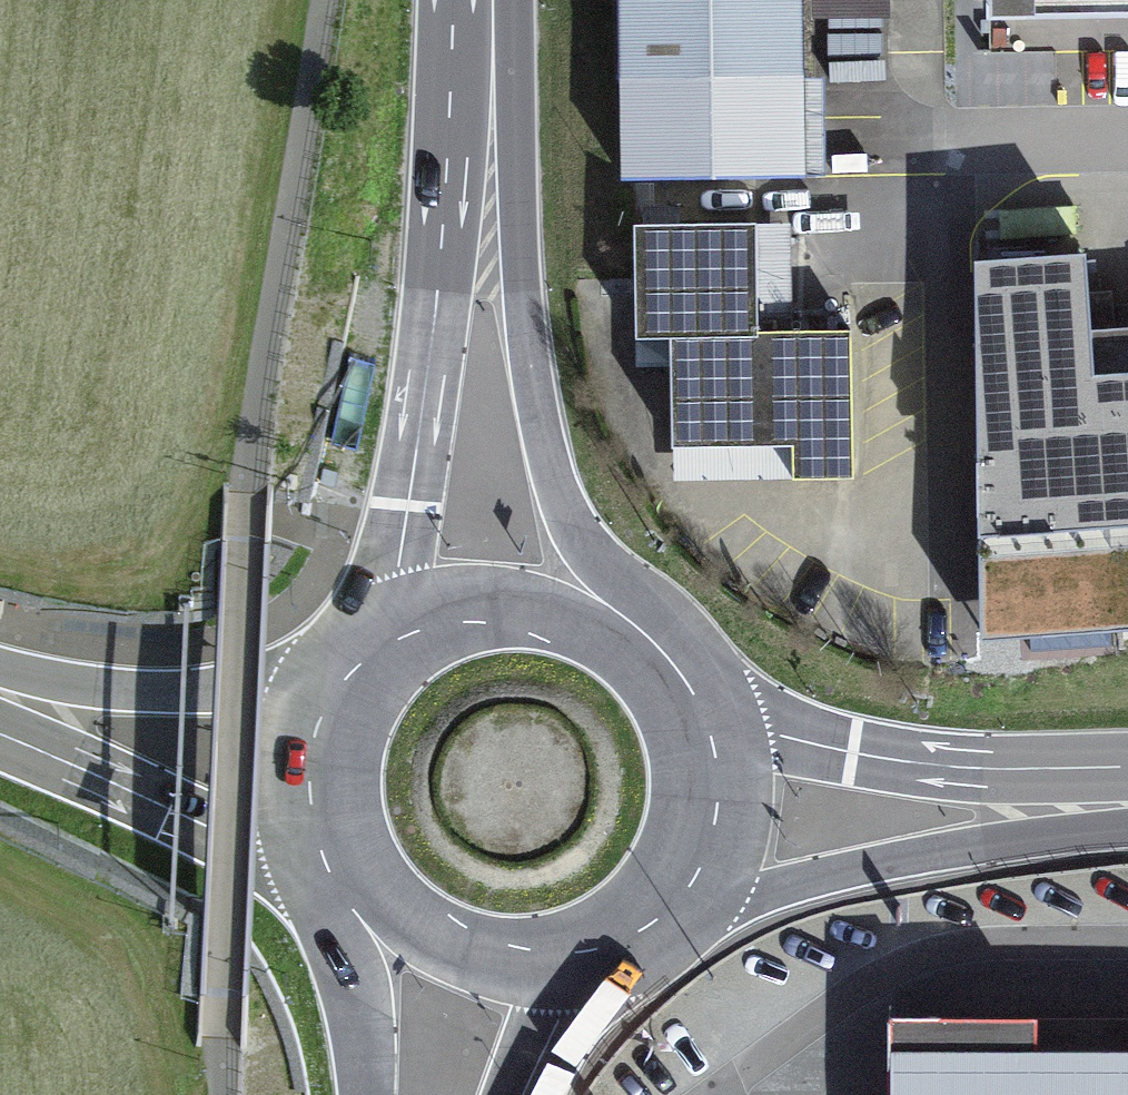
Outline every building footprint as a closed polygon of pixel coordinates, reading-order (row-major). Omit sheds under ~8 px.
[(626,186),(807,185),(805,0),(623,0),(626,186)] [(822,38),(891,37),(891,0),(822,0),(822,38)] [(754,242),(634,243),(634,361),(674,361),(675,470),(779,470),(795,470),(795,496),(851,496),(849,350),(755,351),(755,323),(754,242)] [(981,284),(985,662),(1127,651),(1127,392),(1095,395),(1091,342),(1086,275),(981,284)] [(1091,342),(1095,395),(1127,392),(1127,340),(1091,342)] [(888,1014),(888,1094),(1127,1094),(1127,1050),(1038,1051),(1038,1013),(888,1014)]
